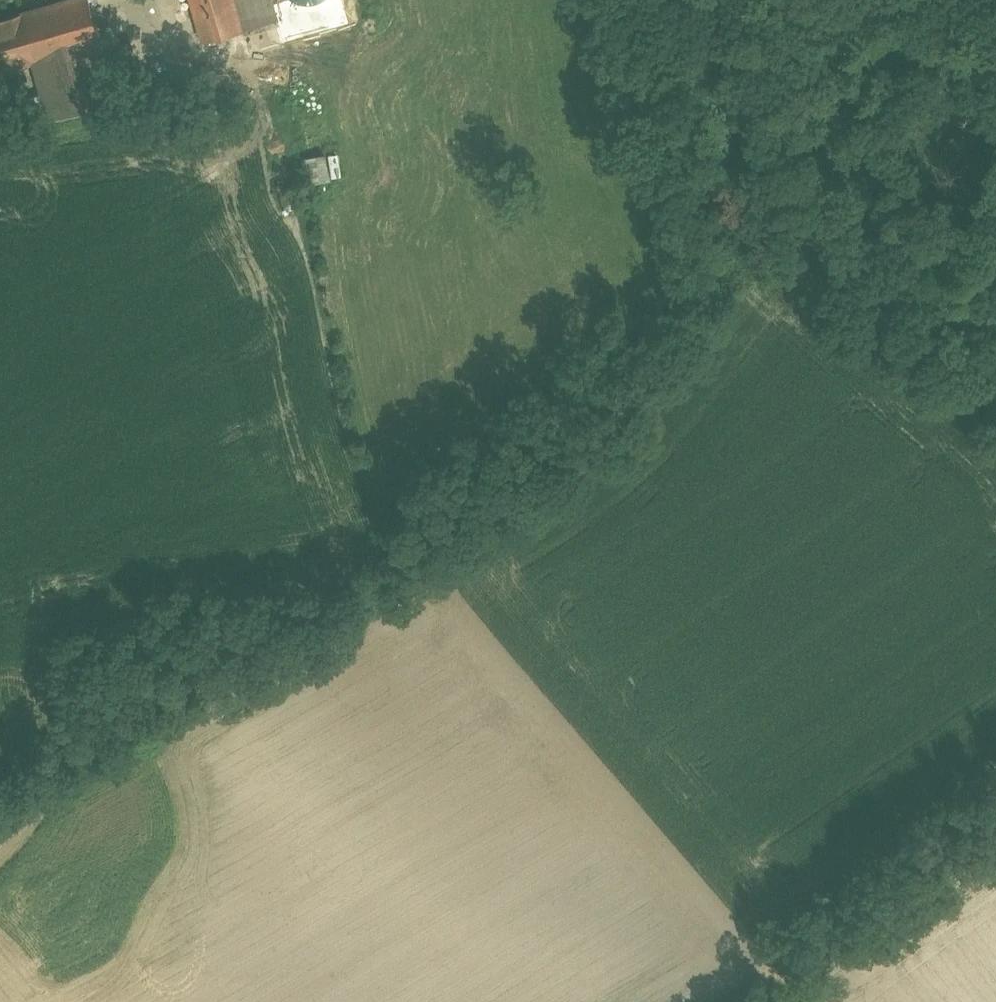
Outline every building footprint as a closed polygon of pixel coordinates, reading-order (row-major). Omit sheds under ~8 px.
[(87,0),(74,0),(0,23),(0,75),(36,64),(53,121),(119,101),(87,0)] [(205,42),(243,31),(234,0),(193,0),(205,42)] [(243,31),(278,21),(272,0),(234,0),(243,31)] [(327,155),(304,159),(308,184),(332,180),(327,155)]
